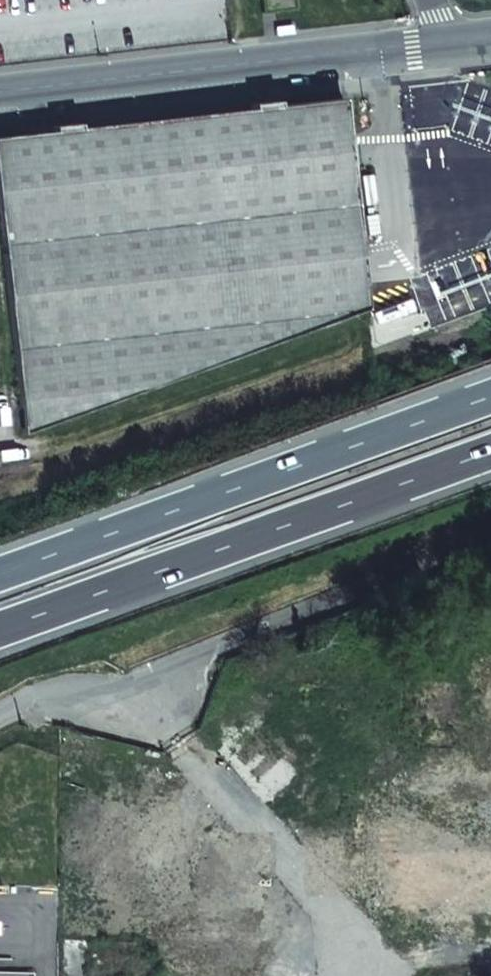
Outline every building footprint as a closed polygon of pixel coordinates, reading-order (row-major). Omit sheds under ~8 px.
[(295,8),(294,0),(261,0),(263,11),(295,8)] [(366,311),(341,99),(277,107),(277,102),(251,105),(251,109),(78,129),(78,124),(52,127),(52,132),(0,138),(0,238),(23,435),(366,311)]
